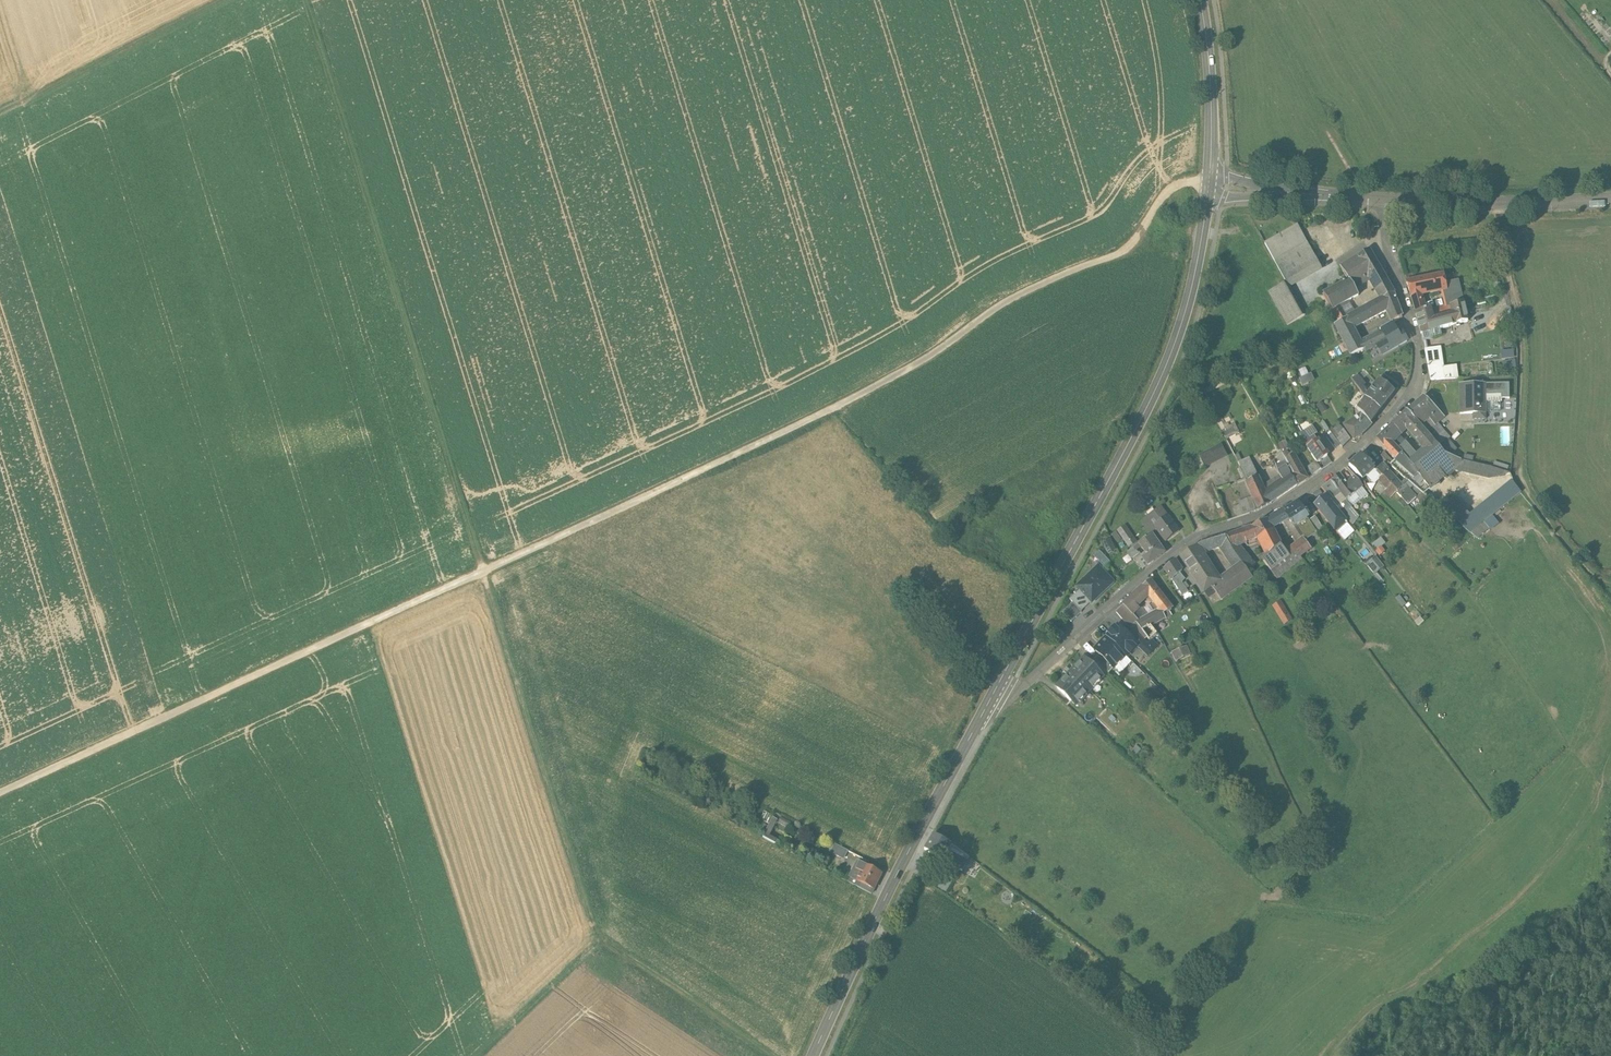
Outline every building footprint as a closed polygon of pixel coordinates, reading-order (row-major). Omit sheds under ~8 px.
[(1297,224),(1264,242),(1286,280),(1318,262),(1297,224)] [(1369,248),(1358,256),(1370,275),(1381,269),(1369,248)] [(1358,256),(1341,266),(1348,279),(1350,279),(1353,285),(1366,278),(1366,277),(1369,275),(1369,276),(1370,275),(1358,256)] [(1370,275),(1369,276),(1378,289),(1389,284),(1381,269),(1370,275)] [(1442,274),(1408,281),(1412,295),(1421,293),(1445,288),(1444,283),(1442,274)] [(1348,279),(1323,293),(1332,308),(1339,305),(1358,294),(1353,285),(1350,279),(1348,279)] [(1457,280),(1444,283),(1445,288),(1450,305),(1450,306),(1463,303),(1458,287),(1458,288),(1457,280)] [(1289,281),(1270,292),(1289,327),(1308,316),(1289,281)] [(1389,284),(1378,289),(1382,297),(1393,291),(1389,284)] [(1382,297),(1367,306),(1372,316),(1386,309),(1398,303),(1394,292),(1393,291),(1382,297)] [(1421,293),(1412,295),(1416,312),(1425,310),(1421,293)] [(1398,303),(1386,309),(1391,321),(1402,314),(1398,303)] [(1425,310),(1416,312),(1422,332),(1472,320),(1471,314),(1466,315),(1463,303),(1450,306),(1450,307),(1452,314),(1434,319),(1432,310),(1432,309),(1425,310)] [(1509,304),(1494,309),(1496,316),(1511,311),(1509,304)] [(1339,305),(1332,308),(1339,321),(1347,316),(1339,305)] [(1450,305),(1432,310),(1434,319),(1452,314),(1450,307),(1450,306),(1450,305)] [(1367,306),(1347,316),(1353,327),(1372,316),(1367,306)] [(1391,321),(1386,324),(1379,328),(1380,332),(1384,339),(1390,335),(1404,326),(1400,317),(1403,316),(1402,314),(1391,321)] [(1353,327),(1347,316),(1339,321),(1335,324),(1351,355),(1364,349),(1365,351),(1382,343),(1385,341),(1384,339),(1380,332),(1364,339),(1362,336),(1358,338),(1353,327)] [(1390,335),(1384,339),(1385,341),(1382,343),(1386,350),(1395,345),(1390,335)] [(1441,346),(1426,348),(1430,379),(1459,377),(1457,364),(1443,366),(1441,346)] [(1517,348),(1503,348),(1505,368),(1518,367),(1517,348)] [(1399,385),(1383,373),(1379,379),(1394,391),(1399,385)] [(1365,386),(1357,375),(1351,379),(1361,392),(1365,386)] [(1394,391),(1379,379),(1369,392),(1367,390),(1368,388),(1365,386),(1361,392),(1365,397),(1380,410),(1394,391)] [(1485,384),(1460,384),(1461,412),(1485,412),(1485,394),(1501,394),(1501,397),(1509,397),(1508,383),(1485,383),(1485,384)] [(1423,396),(1407,410),(1421,425),(1426,421),(1420,414),(1423,410),(1431,416),(1437,409),(1423,396)] [(1370,422),(1380,410),(1365,397),(1357,408),(1359,410),(1370,422)] [(1437,409),(1431,416),(1437,420),(1443,415),(1437,409)] [(1359,414),(1345,425),(1354,439),(1362,434),(1372,424),(1370,422),(1359,410),(1357,412),(1359,414)] [(1421,425),(1407,410),(1392,424),(1399,432),(1399,434),(1405,427),(1416,439),(1426,431),(1421,425)] [(1224,429),(1231,444),(1244,438),(1237,423),(1224,429)] [(1432,425),(1426,431),(1429,435),(1441,425),(1438,423),(1434,427),(1432,425)] [(1392,424),(1377,438),(1380,442),(1374,447),(1381,455),(1387,450),(1395,459),(1401,454),(1390,442),(1399,434),(1399,432),(1392,424)] [(1342,427),(1334,435),(1342,446),(1350,438),(1342,427)] [(1429,487),(1431,487),(1453,469),(1453,470),(1463,462),(1463,460),(1445,453),(1429,435),(1426,431),(1416,439),(1424,449),(1415,456),(1405,443),(1403,440),(1404,439),(1399,434),(1390,442),(1401,454),(1395,459),(1401,465),(1403,466),(1405,468),(1399,473),(1410,482),(1419,475),(1429,487)] [(1312,432),(1303,437),(1309,447),(1318,442),(1312,432)] [(1309,447),(1308,448),(1317,462),(1326,455),(1325,453),(1318,442),(1309,447)] [(1206,467),(1227,457),(1221,445),(1200,455),(1206,467)] [(1332,447),(1325,453),(1326,455),(1317,462),(1322,469),(1339,454),(1332,447)] [(1306,479),(1295,457),(1290,449),(1282,453),(1289,467),(1293,474),(1291,475),(1297,485),(1306,479)] [(1361,454),(1349,464),(1362,478),(1366,474),(1374,482),(1377,479),(1381,476),(1376,470),(1361,454)] [(1510,474),(1511,473),(1463,460),(1463,462),(1453,470),(1489,479),(1510,474)] [(1317,462),(1308,467),(1313,475),(1322,469),(1317,462)] [(1417,496),(1404,483),(1402,485),(1382,464),(1376,470),(1381,476),(1382,474),(1397,490),(1396,491),(1408,504),(1417,496)] [(1276,488),(1266,495),(1270,503),(1297,485),(1291,475),(1293,474),(1289,467),(1280,473),(1284,479),(1275,486),(1276,488)] [(1348,482),(1340,473),(1331,480),(1337,489),(1338,488),(1346,498),(1357,489),(1350,480),(1348,482)] [(1397,490),(1382,474),(1381,476),(1377,479),(1386,489),(1384,491),(1390,497),(1396,491),(1397,490)] [(1362,485),(1356,476),(1350,480),(1357,489),(1362,485)] [(1258,477),(1246,482),(1254,501),(1258,510),(1270,503),(1266,495),(1258,477)] [(1331,480),(1322,486),(1328,494),(1329,495),(1337,489),(1331,480)] [(1470,532),(1522,491),(1513,480),(1469,512),(1456,495),(1440,507),(1470,532)] [(1254,501),(1233,508),(1224,487),(1215,490),(1228,520),(1258,510),(1254,501)] [(1328,494),(1314,504),(1321,512),(1332,504),(1330,501),(1332,499),(1329,495),(1328,494)] [(1354,509),(1347,500),(1342,503),(1348,513),(1354,509)] [(1332,504),(1321,512),(1326,520),(1335,529),(1346,521),(1332,504)] [(1299,506),(1296,508),(1295,505),(1284,511),(1288,520),(1285,522),(1296,541),(1306,535),(1299,524),(1308,519),(1299,506)] [(1179,531),(1162,507),(1157,511),(1164,520),(1155,526),(1165,541),(1179,531)] [(1283,510),(1267,519),(1272,527),(1280,523),(1281,524),(1285,522),(1288,520),(1284,511),(1283,510)] [(1323,529),(1315,516),(1309,520),(1317,533),(1323,529)] [(1252,527),(1240,531),(1245,541),(1245,542),(1258,538),(1273,530),(1272,527),(1267,519),(1252,527)] [(1126,525),(1118,531),(1129,547),(1137,542),(1126,525)] [(1273,530),(1258,538),(1266,556),(1281,544),(1273,530)] [(1255,565),(1238,544),(1245,541),(1240,531),(1225,536),(1235,554),(1242,563),(1247,570),(1255,565)] [(1165,552),(1152,534),(1139,543),(1142,547),(1147,555),(1138,562),(1143,568),(1165,552)] [(1225,536),(1209,541),(1199,545),(1204,553),(1213,549),(1219,547),(1235,568),(1242,563),(1235,554),(1225,536)] [(1112,553),(1119,548),(1112,537),(1105,542),(1112,553)] [(1304,539),(1286,552),(1290,556),(1296,552),(1300,556),(1311,548),(1304,539)] [(1139,543),(1128,551),(1133,558),(1139,554),(1137,550),(1142,547),(1139,543)] [(1286,552),(1281,544),(1266,556),(1262,559),(1272,571),(1290,556),(1286,552)] [(1199,545),(1180,557),(1195,579),(1210,569),(1202,558),(1206,555),(1204,553),(1199,545)] [(1445,548),(1441,552),(1442,553),(1438,557),(1441,560),(1445,556),(1449,552),(1445,548)] [(1378,554),(1368,563),(1377,574),(1387,565),(1378,554)] [(1247,570),(1247,571),(1252,577),(1261,589),(1295,563),(1290,556),(1272,571),(1262,559),(1255,565),(1247,570)] [(1182,570),(1175,560),(1164,569),(1182,595),(1188,591),(1181,581),(1184,579),(1180,572),(1182,570)] [(1235,568),(1218,580),(1210,569),(1195,579),(1204,592),(1211,587),(1220,599),(1252,577),(1247,571),(1247,570),(1242,563),(1235,568)] [(1077,587),(1092,603),(1113,583),(1098,567),(1077,587)] [(1167,602),(1150,580),(1141,588),(1147,596),(1158,610),(1159,609),(1165,617),(1167,615),(1165,612),(1171,609),(1167,602)] [(1141,588),(1124,605),(1129,613),(1136,607),(1147,596),(1141,588)] [(1283,606),(1277,609),(1282,618),(1285,622),(1290,620),(1287,615),(1288,615),(1283,606)] [(1158,610),(1136,623),(1149,640),(1156,635),(1151,627),(1166,618),(1165,617),(1159,609),(1158,610)] [(1106,637),(1126,656),(1137,644),(1117,625),(1106,637)] [(1126,656),(1106,637),(1094,649),(1099,655),(1113,669),(1126,656)] [(1187,645),(1171,652),(1175,661),(1191,654),(1187,645)] [(1113,669),(1099,655),(1095,659),(1109,673),(1113,669)] [(1090,664),(1084,658),(1057,686),(1071,700),(1076,704),(1103,677),(1090,664)] [(1095,659),(1090,664),(1103,677),(1104,678),(1106,676),(1109,673),(1095,659)] [(1103,677),(1076,704),(1071,700),(1066,704),(1089,725),(1122,692),(1106,676),(1104,678),(1103,677)] [(764,838),(779,843),(784,831),(789,833),(793,821),(773,814),(764,838)] [(951,845),(933,835),(925,849),(956,867),(960,859),(950,853),(946,853),(951,845)] [(846,858),(850,850),(837,842),(832,851),(846,858)] [(966,863),(960,859),(956,867),(962,870),(966,863)] [(881,873),(871,868),(869,872),(867,871),(863,878),(863,879),(865,880),(863,884),(874,889),(881,873)] [(874,889),(863,884),(865,880),(863,879),(863,878),(855,874),(850,883),(871,894),(874,889)]
